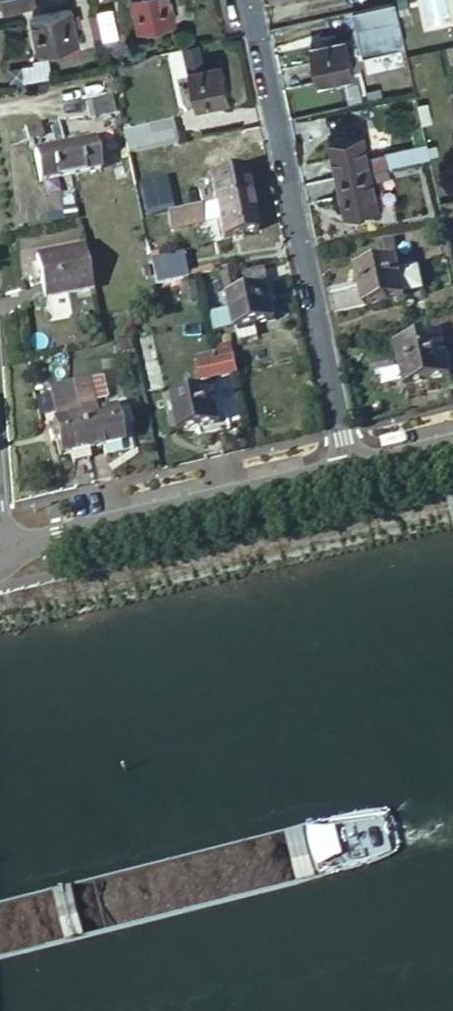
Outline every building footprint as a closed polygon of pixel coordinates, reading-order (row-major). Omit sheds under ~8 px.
[(35,0),(3,0),(5,13),(36,5),(35,0)] [(137,31),(174,23),(169,0),(130,0),(137,31)] [(394,2),(363,8),(368,34),(372,53),(376,69),(408,62),(407,55),(394,2)] [(39,15),(47,55),(81,47),(73,8),(39,15)] [(111,11),(98,14),(103,38),(116,36),(111,11)] [(372,53),(368,34),(345,39),(350,58),(372,53)] [(350,58),(345,39),(311,46),(318,83),(353,76),(350,58)] [(201,66),(196,44),(196,42),(183,45),(184,47),(188,69),(186,70),(194,107),(228,100),(220,62),(201,66)] [(94,117),(119,112),(115,93),(90,98),(94,117)] [(25,126),(28,140),(42,137),(39,123),(25,126)] [(128,134),(131,149),(158,143),(156,128),(128,134)] [(330,141),(338,177),(387,167),(429,158),(426,142),(384,150),(385,156),(368,160),(362,134),(330,141)] [(63,148),(69,175),(100,169),(94,141),(63,148)] [(39,182),(69,175),(63,148),(33,154),(39,182)] [(113,167),(116,183),(127,181),(124,165),(113,167)] [(387,167),(338,177),(346,216),(378,208),(372,180),(389,176),(387,167)] [(216,203),(249,196),(243,168),(209,175),(216,203)] [(137,185),(142,214),(167,209),(160,181),(137,185)] [(256,232),(249,196),(216,203),(223,238),(256,232)] [(199,207),(166,214),(169,229),(203,222),(199,207)] [(358,269),(365,307),(407,298),(396,241),(385,243),(390,263),(358,269)] [(45,306),(95,296),(86,254),(37,264),(45,306)] [(177,257),(150,263),(155,286),(183,280),(177,257)] [(236,270),(235,268),(222,271),(227,295),(229,294),(236,328),(275,320),(268,287),(241,292),(240,288),(268,283),(263,264),(236,270)] [(425,325),(427,338),(397,344),(406,387),(452,377),(445,348),(452,346),(452,319),(425,325)] [(212,379),(237,373),(234,358),(218,362),(199,365),(203,381),(212,379)] [(215,388),(212,379),(203,381),(204,391),(215,388)] [(84,382),(73,385),(78,409),(89,408),(84,382)] [(72,462),(89,458),(87,451),(80,417),(78,409),(73,385),(50,389),(58,421),(52,422),(60,457),(70,455),(72,462)] [(172,398),(180,434),(222,425),(215,388),(204,391),(172,398)] [(127,406),(80,417),(87,451),(123,444),(120,431),(132,427),(127,406)]
